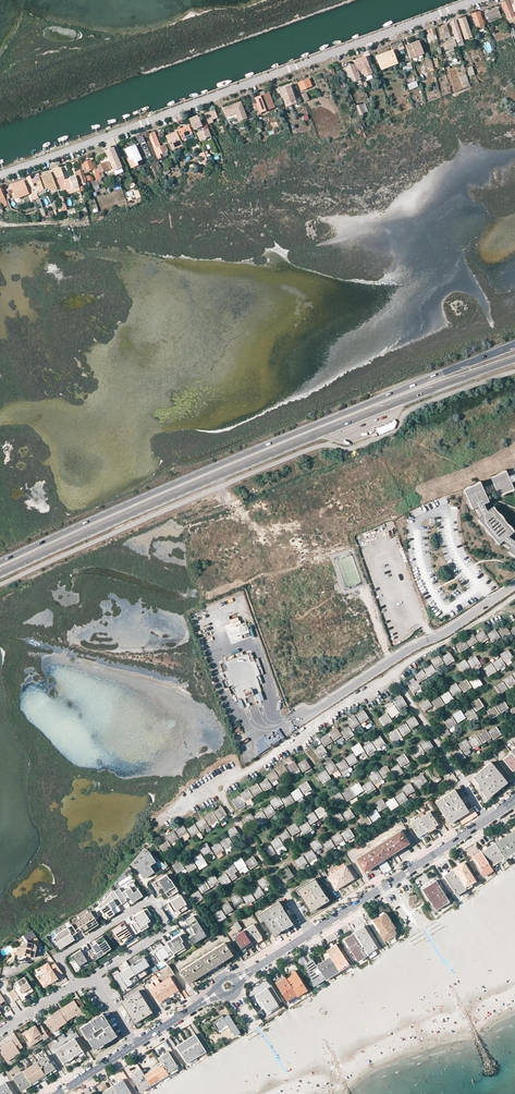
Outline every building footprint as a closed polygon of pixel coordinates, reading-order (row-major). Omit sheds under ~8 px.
[(512,19),(514,18),(511,9),(507,1),(501,3),(508,19),(511,18),(512,19)] [(485,14),(488,21),(500,16),(497,9),(485,14)] [(479,12),(472,14),(476,27),(477,27),(478,30),(484,28),(483,24),(484,24),(483,22),(479,12)] [(463,35),(470,32),(467,22),(465,17),(458,19),(460,26),(463,35)] [(451,22),(451,23),(455,35),(456,38),(458,42),(463,41),(459,29),(457,24),(456,20),(455,20),(451,22)] [(436,35),(434,28),(426,31),(428,38),(436,35)] [(447,28),(439,30),(441,38),(445,37),(445,39),(450,37),(447,28)] [(445,49),(448,49),(453,47),(457,45),(455,39),(443,43),(445,49)] [(407,49),(411,59),(416,57),(417,60),(423,58),(422,55),(424,54),(419,41),(406,46),(407,49)] [(398,56),(397,51),(403,49),(400,42),(391,45),(395,57),(398,56)] [(378,66),(385,63),(390,66),(397,63),(394,57),(392,50),(388,52),(386,52),(387,53),(384,54),(384,53),(375,57),(378,66)] [(366,57),(354,61),(355,63),(358,70),(360,76),(363,75),(362,74),(364,74),(365,77),(373,74),(370,68),(366,57)] [(360,79),(354,63),(349,65),(348,64),(346,65),(345,63),(344,63),(342,64),(341,65),(341,66),(342,67),(344,69),(354,65),(359,79),(360,79)] [(359,79),(354,65),(344,69),(347,78),(349,78),(351,80),(352,82),(359,79)] [(324,68),(326,74),(331,73),(332,74),(335,73),(332,66),(329,67),(324,68)] [(461,76),(463,84),(469,82),(467,74),(461,76)] [(407,84),(409,89),(418,86),(416,80),(414,81),(412,77),(407,78),(409,83),(407,84)] [(297,83),(300,91),(308,88),(312,87),(308,78),(297,83)] [(279,89),(280,92),(286,106),(291,104),(296,102),(290,85),(286,86),(279,89)] [(254,98),(256,103),(253,105),(257,115),(261,113),(261,112),(271,108),(274,107),(271,99),(268,92),(254,98)] [(223,108),(225,114),(234,111),(235,113),(238,121),(247,118),(240,102),(223,108)] [(361,103),(356,105),(360,114),(365,112),(361,103)] [(217,117),(214,110),(204,113),(208,124),(210,123),(209,120),(217,117)] [(203,126),(198,115),(189,119),(194,130),(203,126)] [(188,125),(178,130),(182,138),(192,133),(188,125)] [(208,128),(197,133),(200,140),(204,139),(204,140),(207,139),(206,138),(211,135),(208,128)] [(161,147),(155,132),(152,133),(159,147),(161,147)] [(175,132),(166,136),(172,150),(179,147),(177,143),(180,142),(175,132)] [(158,156),(169,151),(166,144),(161,147),(159,147),(152,133),(149,134),(156,151),(158,156)] [(148,158),(152,156),(149,150),(147,144),(145,141),(144,138),(143,137),(142,136),(141,135),(138,136),(137,138),(137,140),(138,141),(139,143),(135,145),(142,160),(148,158)] [(143,162),(142,160),(135,145),(134,146),(125,150),(129,158),(130,160),(128,161),(131,168),(143,162)] [(123,167),(114,146),(106,150),(114,170),(123,167)] [(204,152),(199,154),(203,165),(208,163),(204,152)] [(90,160),(84,162),(84,163),(82,164),(83,169),(86,168),(86,170),(89,169),(93,168),(91,163),(90,160)] [(110,168),(108,162),(99,165),(97,166),(98,168),(100,172),(110,168)] [(55,171),(52,172),(57,184),(59,183),(62,190),(66,189),(68,193),(81,188),(80,184),(76,175),(74,176),(65,179),(61,168),(55,170),(55,171)] [(76,175),(80,184),(86,182),(82,170),(75,171),(76,175)] [(57,184),(52,172),(41,177),(46,189),(50,187),(52,192),(58,189),(56,185),(57,184)] [(37,194),(35,190),(43,187),(39,177),(32,179),(31,176),(27,177),(30,186),(28,187),(33,198),(37,196),(37,194)] [(29,194),(24,181),(11,185),(15,195),(22,193),(23,196),(29,194)] [(377,428),(379,434),(397,427),(395,421),(377,428)] [(491,479),(498,494),(513,487),(510,482),(514,480),(514,468),(491,479)] [(481,483),(465,490),(473,509),(477,506),(482,516),(478,518),(498,544),(502,541),(510,547),(508,551),(514,555),(514,540),(514,541),(508,537),(513,533),(492,507),(487,511),(484,504),(489,502),(481,483)] [(464,578),(462,575),(456,579),(461,584),(465,590),(470,585),(464,578)] [(463,591),(459,586),(448,594),(452,600),(463,591)] [(442,587),(436,590),(445,605),(451,601),(442,587)] [(231,636),(248,631),(246,624),(229,629),(231,636)] [(510,634),(505,626),(498,631),(502,639),(510,634)] [(500,637),(495,630),(487,635),(492,642),(500,637)] [(480,644),(488,639),(483,631),(475,636),(480,644)] [(470,646),(477,642),(472,634),(465,639),(470,646)] [(468,648),(463,640),(455,644),(460,652),(468,648)] [(512,657),(508,650),(500,655),(505,662),(512,657)] [(223,662),(226,670),(251,662),(248,653),(223,662)] [(454,660),(449,653),(441,658),(446,665),(454,660)] [(443,663),(438,656),(430,660),(435,668),(443,663)] [(479,664),(475,656),(467,661),(472,669),(479,664)] [(258,658),(254,660),(255,660),(260,675),(264,674),(258,658)] [(497,670),(505,666),(500,658),(492,663),(497,670)] [(262,692),(256,676),(260,675),(255,660),(251,662),(226,670),(223,672),(228,687),(232,685),(237,701),(241,699),(246,711),(249,710),(245,698),(254,695),(258,707),(262,705),(258,693),(262,692)] [(461,672),(469,668),(464,660),(457,665),(461,672)] [(436,672),(431,664),(423,669),(428,677),(436,672)] [(488,676),(496,671),(491,664),(483,669),(488,676)] [(419,683),(426,678),(422,670),(414,675),(419,683)] [(514,683),(514,682),(511,675),(503,679),(508,687),(514,683)] [(482,684),(477,677),(469,681),(474,689),(482,684)] [(471,687),(466,680),(458,684),(464,692),(471,687)] [(413,694),(421,689),(416,681),(408,686),(413,694)] [(507,689),(502,682),(495,686),(500,694),(507,689)] [(460,691),(455,683),(448,688),(453,696),(460,691)] [(453,699),(448,691),(440,696),(445,704),(453,699)] [(394,702),(399,709),(406,705),(401,697),(394,702)] [(436,709),(443,705),(439,697),(431,702),(436,709)] [(476,711),(483,706),(478,698),(471,703),(476,711)] [(432,706),(427,699),(419,704),(424,711),(432,706)] [(501,713),(508,708),(503,701),(496,706),(501,713)] [(394,706),(386,710),(391,718),(399,713),(394,706)] [(499,714),(494,706),(487,711),(492,719),(499,714)] [(477,717),(472,709),(464,714),(469,722),(477,717)] [(465,718),(460,710),(453,715),(458,723),(465,718)] [(363,711),(356,716),(361,724),(368,719),(363,711)] [(378,719),(383,726),(391,721),(386,714),(378,719)] [(411,729),(418,724),(413,716),(406,721),(411,729)] [(456,724),(451,716),(443,721),(448,729),(456,724)] [(354,717),(347,721),(352,729),(359,724),(354,717)] [(405,724),(398,728),(403,736),(410,732),(405,724)] [(450,734),(445,726),(437,731),(442,739),(450,734)] [(501,735),(496,727),(488,731),(493,739),(501,735)] [(341,732),(346,740),(353,735),(348,728),(341,732)] [(334,741),(341,737),(336,729),(329,733),(334,741)] [(273,730),(265,736),(272,745),(280,738),(273,730)] [(389,735),(393,742),(401,737),(396,730),(389,735)] [(490,738),(485,730),(478,735),(483,743),(490,738)] [(320,739),(325,747),(332,742),(327,734),(320,739)] [(384,744),(379,736),(372,741),(377,749),(384,744)] [(481,744),(476,736),(469,741),(474,749),(481,744)] [(243,759),(268,750),(263,738),(256,741),(258,745),(240,751),(243,759)] [(425,752),(432,747),(428,739),(420,744),(425,752)] [(471,747),(466,739),(458,744),(463,752),(471,747)] [(370,742),(363,747),(368,755),(375,750),(370,742)] [(356,756),(364,751),(359,744),(351,748),(356,756)] [(314,750),(319,758),(326,753),(321,745),(314,750)] [(411,750),(416,757),(423,753),(418,745),(411,750)] [(465,758),(460,750),(453,755),(458,763),(465,758)] [(511,753),(502,760),(512,771),(514,769),(514,758),(511,753)] [(352,754),(345,759),(350,766),(357,762),(352,754)] [(401,767),(409,762),(404,754),(396,759),(401,767)] [(305,759),(297,764),(302,772),(310,767),(305,759)] [(343,760),(336,764),(341,772),(348,767),(343,760)] [(299,769),(294,762),(286,766),(291,774),(299,769)] [(325,767),(329,774),(337,770),(332,762),(325,767)] [(506,782),(490,763),(473,777),(479,784),(478,785),(483,791),(482,792),(487,798),(493,793),(506,782)] [(283,765),(275,769),(280,777),(287,773),(283,765)] [(398,765),(390,770),(395,777),(403,773),(398,765)] [(390,774),(385,766),(378,770),(383,778),(390,774)] [(433,769),(427,773),(432,780),(438,776),(433,769)] [(274,770),(266,775),(271,783),(279,778),(274,770)] [(330,779),(325,771),(317,775),(323,783),(330,779)] [(374,784),(381,779),(376,771),(369,776),(374,784)] [(426,782),(421,774),(413,780),(418,787),(426,782)] [(445,778),(450,785),(456,780),(452,774),(445,778)] [(266,779),(259,784),(264,792),(272,787),(266,779)] [(306,781),(298,786),(303,794),(311,789),(306,781)] [(370,781),(363,786),(368,794),(375,789),(370,781)] [(363,791),(358,783),(351,788),(356,796),(363,791)] [(402,788),(407,795),(414,791),(409,783),(402,788)] [(256,784),(249,789),(254,796),(261,791),(256,784)] [(298,788),(290,793),(295,801),(302,796),(298,788)] [(354,797),(349,789),(342,793),(347,801),(354,797)] [(247,790),(240,794),(245,802),(252,797),(247,790)] [(453,790),(435,802),(449,824),(457,818),(460,823),(476,813),(472,807),(467,811),(453,790)] [(338,792),(331,797),(336,804),(343,800),(338,792)] [(395,797),(400,805),(407,800),(402,792),(395,797)] [(289,794),(281,799),(286,806),(293,802),(289,794)] [(277,796),(270,801),(275,809),(282,804),(277,796)] [(244,804),(239,797),(232,801),(237,809),(244,804)] [(386,803),(391,810),(398,806),(393,798),(386,803)] [(381,799),(374,804),(379,812),(386,807),(381,799)] [(270,806),(263,811),(268,818),(275,813),(270,806)] [(322,806),(314,811),(319,819),(326,814),(322,806)] [(219,820),(226,815),(222,807),(214,812),(219,820)] [(349,809),(342,813),(347,821),(354,816),(349,809)] [(375,810),(368,814),(373,822),(380,817),(375,810)] [(261,811),(254,816),(259,824),(266,819),(261,811)] [(312,812),(305,817),(310,824),(317,820),(312,812)] [(338,812),(331,816),(336,824),(343,819),(338,812)] [(423,816),(419,819),(427,831),(428,833),(435,828),(434,826),(437,825),(429,812),(423,816)] [(205,818),(210,825),(217,821),(212,813),(205,818)] [(250,814),(242,819),(247,826),(255,821),(250,814)] [(366,816),(359,820),(363,828),(371,823),(366,816)] [(423,834),(427,831),(419,819),(418,817),(409,823),(418,837),(423,834)] [(208,826),(203,819),(196,823),(201,831),(208,826)] [(306,822),(299,827),(304,835),(311,830),(306,822)] [(295,823),(287,828),(292,836),(299,831),(295,823)] [(194,824),(187,829),(191,837),(199,832),(194,824)] [(187,833),(182,825),(175,830),(180,838),(187,833)] [(231,839),(239,834),(234,826),(226,831),(231,839)] [(353,836),(348,828),(341,833),(346,841),(353,836)] [(285,829),(278,834),(283,842),(290,837),(285,829)] [(505,836),(494,843),(502,856),(504,858),(505,860),(508,858),(507,856),(514,851),(514,830),(505,836)] [(173,831),(166,836),(170,843),(178,839),(173,831)] [(408,843),(399,831),(355,859),(363,872),(377,863),(381,870),(385,868),(389,865),(385,858),(391,854),(408,843)] [(331,837),(336,845),(343,840),(338,833),(331,837)] [(227,837),(220,842),(225,849),(232,845),(227,837)] [(278,837),(270,842),(275,850),(283,845),(278,837)] [(334,846),(329,838),(322,843),(327,851),(334,846)] [(322,847),(317,839),(309,844),(314,851),(322,847)] [(167,841),(160,846),(164,854),(172,849),(167,841)] [(198,848),(203,855),(211,851),(206,843),(198,848)] [(223,850),(218,843),(211,847),(216,855),(223,850)] [(489,846),(481,852),(489,866),(490,867),(496,863),(499,861),(504,858),(502,856),(494,843),(489,846)] [(270,845),(263,850),(268,858),(275,853),(270,845)] [(316,858),(311,850),(303,855),(308,862),(316,858)] [(473,857),(475,860),(480,867),(478,868),(481,874),(491,869),(490,867),(489,866),(481,852),(477,854),(473,857)] [(156,862),(150,853),(144,857),(146,859),(140,863),(140,864),(136,867),(144,879),(154,872),(150,866),(156,862)] [(205,862),(200,854),(193,859),(198,867),(205,862)] [(302,856),(294,860),(300,868),(307,863),(302,856)] [(250,869),(257,864),(252,857),(245,861),(250,869)] [(238,870),(245,865),(240,858),(233,862),(238,870)] [(196,868),(191,860),(184,864),(189,872),(196,868)] [(184,869),(179,861),(171,866),(176,873),(184,869)] [(465,887),(474,881),(463,863),(457,867),(454,869),(453,870),(462,884),(465,887)] [(236,871),(231,864),(224,868),(229,876),(236,871)] [(352,878),(344,866),(328,877),(331,882),(330,883),(334,889),(339,885),(340,886),(344,883),(352,878)] [(288,868),(280,873),(286,881),(293,876),(288,868)] [(492,869),(491,869),(481,874),(483,878),(493,872),(492,869)] [(448,873),(444,876),(456,896),(464,891),(465,892),(467,891),(465,887),(462,884),(453,870),(448,873)] [(177,891),(179,890),(175,883),(174,884),(170,879),(167,874),(154,882),(157,887),(161,885),(162,884),(167,891),(165,892),(161,895),(164,900),(168,897),(177,891)] [(223,886),(230,882),(225,874),(218,879),(223,886)] [(218,883),(213,875),(206,880),(211,887),(218,883)] [(270,884),(265,876),(257,881),(262,889),(270,884)] [(314,879),(296,890),(309,910),(320,903),(327,899),(314,879)] [(204,881),(197,885),(202,893),(209,888),(204,881)] [(434,908),(447,900),(435,881),(429,885),(422,890),(434,908)] [(476,884),(474,881),(465,887),(467,891),(476,884)] [(130,887),(117,895),(122,903),(127,900),(125,898),(128,896),(132,902),(143,896),(134,882),(132,882),(130,884),(129,886),(130,887)] [(259,887),(251,891),(256,899),(263,894),(259,887)] [(118,906),(122,903),(117,895),(114,891),(114,890),(103,903),(98,906),(105,918),(108,916),(109,917),(115,914),(112,910),(118,906)] [(186,904),(181,895),(179,895),(177,891),(168,897),(170,901),(169,902),(171,905),(170,906),(174,912),(178,909),(181,913),(188,908),(185,905),(186,904)] [(203,899),(198,891),(191,896),(195,903),(203,899)] [(247,904),(254,900),(249,892),(242,897),(247,904)] [(242,901),(238,893),(230,898),(235,906),(242,901)] [(434,908),(435,910),(448,902),(447,900),(434,908)] [(233,910),(228,902),(221,907),(226,914),(233,910)] [(285,926),(291,922),(278,902),(259,914),(272,935),(278,931),(279,932),(286,927),(285,926)] [(135,921),(131,924),(137,934),(149,926),(147,923),(144,919),(148,917),(151,915),(147,908),(133,917),(135,921)] [(226,918),(221,910),(214,914),(219,922),(226,918)] [(72,924),(77,932),(81,929),(83,928),(86,932),(99,924),(90,911),(71,923),(72,924)] [(393,929),(395,928),(385,913),(379,916),(372,920),(377,928),(375,929),(377,931),(378,930),(380,933),(378,933),(383,942),(391,937),(394,935),(395,934),(394,932),(393,929)] [(206,935),(194,916),(187,920),(189,924),(190,923),(196,933),(189,937),(193,944),(206,935)] [(242,929),(237,922),(234,924),(239,931),(242,929)] [(72,935),(77,932),(72,924),(56,934),(57,935),(53,938),(60,949),(72,941),(70,937),(72,935)] [(120,925),(111,931),(118,941),(119,940),(125,937),(127,940),(137,934),(131,924),(126,927),(125,925),(122,927),(120,925)] [(252,925),(243,931),(251,943),(256,939),(260,937),(252,925)] [(353,932),(354,934),(367,954),(376,947),(363,926),(358,929),(353,932)] [(385,944),(396,937),(397,936),(398,934),(397,933),(395,928),(393,929),(394,932),(395,934),(394,935),(391,937),(383,942),(385,944)] [(24,942),(36,936),(33,930),(21,936),(24,942)] [(243,931),(233,937),(241,949),(247,946),(251,943),(243,931)] [(350,937),(344,941),(356,960),(367,954),(354,934),(350,937)] [(103,936),(96,940),(97,942),(92,945),(93,948),(89,951),(94,959),(95,960),(111,949),(103,936)] [(262,939),(260,937),(256,939),(251,943),(253,945),(262,939)] [(170,940),(166,943),(167,944),(174,956),(175,956),(186,949),(181,942),(178,938),(171,942),(170,940)] [(36,947),(34,944),(26,942),(16,949),(14,954),(23,956),(24,955),(25,952),(30,954),(29,957),(33,958),(36,947)] [(221,962),(232,955),(224,942),(179,971),(187,984),(196,978),(210,969),(221,962)] [(241,949),(243,952),(253,945),(251,943),(247,946),(241,949)] [(174,956),(167,944),(163,946),(162,945),(158,948),(159,949),(156,951),(153,953),(159,962),(163,959),(169,956),(170,958),(174,956)] [(326,950),(330,957),(338,970),(343,968),(342,965),(347,962),(335,945),(330,948),(326,950)] [(88,962),(94,959),(89,951),(83,954),(81,950),(72,955),(75,960),(71,962),(76,970),(80,968),(79,966),(87,961),(88,962)] [(147,974),(144,969),(149,965),(144,957),(138,961),(139,962),(136,964),(134,965),(133,964),(129,966),(138,979),(147,974)] [(319,971),(325,979),(338,970),(330,957),(323,961),(316,965),(319,971)] [(308,974),(313,983),(320,979),(321,982),(325,979),(319,971),(316,965),(313,961),(310,963),(305,966),(309,973),(308,974)] [(55,962),(49,966),(47,962),(42,965),(45,970),(43,972),(45,975),(39,979),(44,986),(50,982),(49,980),(51,979),(52,981),(57,978),(56,976),(62,973),(55,962)] [(157,978),(160,983),(168,996),(173,992),(178,989),(170,976),(174,974),(169,965),(160,970),(163,975),(157,978)] [(138,979),(129,966),(125,969),(126,971),(124,972),(123,970),(118,973),(123,981),(119,984),(123,989),(138,980),(138,979)] [(290,976),(286,979),(295,993),(297,996),(297,997),(307,991),(299,979),(294,971),(289,974),(290,976)] [(114,976),(119,984),(123,981),(118,973),(114,976)] [(24,995),(33,989),(24,976),(14,982),(13,988),(8,991),(13,1000),(18,997),(20,1000),(25,998),(24,995)] [(281,978),(274,983),(285,1000),(295,993),(286,979),(284,976),(281,978)] [(160,983),(151,989),(159,1002),(163,999),(168,996),(160,983)] [(280,1002),(274,994),(271,996),(266,988),(260,992),(255,995),(259,1002),(260,1001),(266,1010),(277,1004),(280,1002)] [(152,1012),(138,990),(120,1002),(134,1024),(144,1018),(152,1012)] [(285,1000),(287,1002),(297,996),(295,993),(285,1000)] [(76,1015),(74,1013),(80,1009),(74,1000),(68,1004),(69,1005),(67,1007),(66,1005),(59,1009),(64,1017),(66,1021),(76,1015)] [(279,1007),(277,1004),(266,1010),(268,1013),(279,1007)] [(52,1014),(53,1015),(50,1017),(45,1020),(52,1031),(58,1027),(67,1021),(66,1021),(64,1017),(59,1009),(52,1014)] [(108,1041),(112,1039),(112,1040),(117,1037),(103,1015),(81,1029),(95,1050),(99,1048),(99,1047),(103,1044),(103,1045),(108,1042),(108,1041)] [(224,1018),(222,1016),(215,1021),(212,1023),(216,1029),(226,1022),(234,1034),(238,1031),(229,1018),(225,1021),(224,1018)] [(47,1034),(41,1024),(36,1027),(34,1024),(26,1029),(28,1031),(23,1035),(27,1041),(36,1036),(37,1037),(41,1035),(42,1037),(47,1034)] [(204,1050),(195,1034),(187,1039),(175,1047),(184,1062),(204,1050)] [(5,1059),(19,1050),(18,1049),(23,1046),(16,1036),(12,1039),(13,1041),(6,1046),(5,1044),(0,1047),(0,1051),(5,1059)] [(30,1045),(38,1040),(37,1037),(36,1036),(27,1041),(30,1045)] [(55,1051),(63,1064),(71,1059),(83,1051),(75,1038),(55,1051)] [(5,1059),(6,1061),(21,1052),(19,1050),(5,1059)] [(184,1062),(186,1064),(205,1052),(204,1050),(184,1062)] [(161,1064),(166,1071),(176,1065),(167,1052),(162,1055),(157,1058),(161,1064)] [(37,1062),(39,1066),(44,1074),(49,1071),(54,1068),(46,1056),(37,1062)] [(45,1074),(44,1074),(39,1066),(37,1062),(22,1071),(30,1083),(37,1079),(45,1074)] [(150,1070),(144,1074),(150,1085),(168,1075),(166,1071),(161,1064),(150,1070)] [(166,1071),(168,1075),(178,1069),(176,1065),(166,1071)] [(133,1073),(130,1075),(140,1091),(150,1085),(144,1074),(140,1069),(133,1073)] [(27,1085),(30,1083),(22,1071),(17,1074),(18,1075),(13,1078),(21,1089),(27,1085)] [(112,1086),(118,1093),(131,1093),(122,1080),(118,1082),(112,1086)] [(4,1082),(0,1085),(0,1093),(12,1093),(4,1082)] [(102,1092),(103,1093),(118,1093),(112,1086),(107,1089),(102,1092)]
